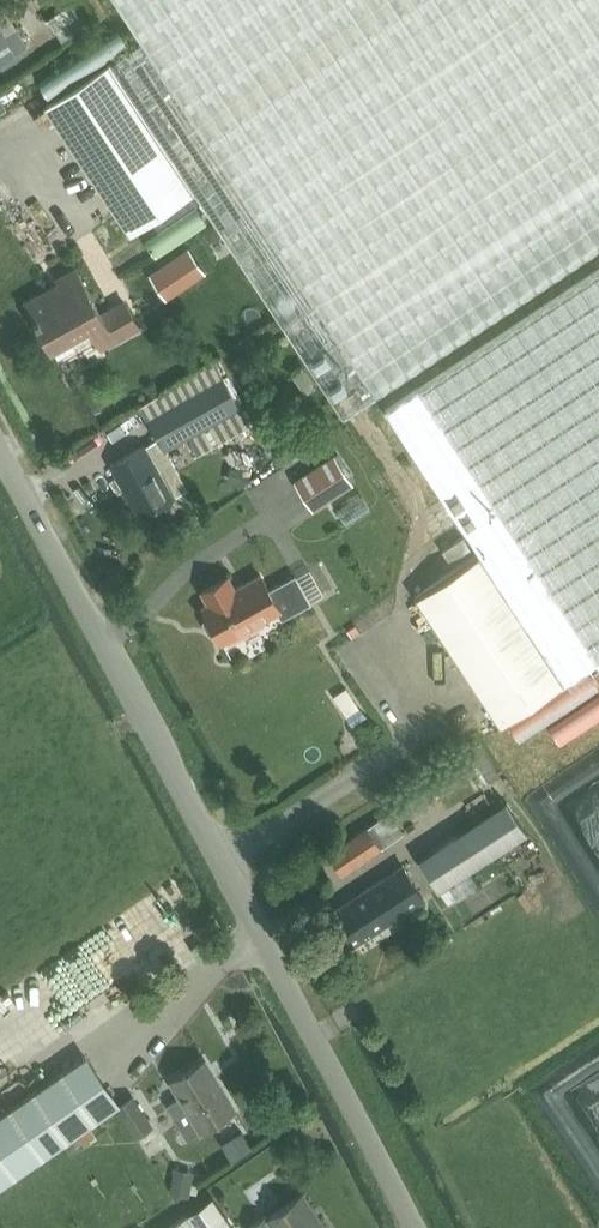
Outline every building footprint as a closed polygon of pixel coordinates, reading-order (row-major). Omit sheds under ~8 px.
[(343,415),(374,393),(598,244),(598,0),(114,0),(141,40),(43,105),(128,233),(194,190),(282,324),(343,415)] [(88,21),(73,0),(72,0),(47,18),(62,40),(88,21)] [(28,48),(16,27),(4,35),(0,29),(0,65),(28,48)] [(165,296),(206,269),(189,244),(149,272),(165,296)] [(499,725),(597,660),(598,664),(598,267),(384,409),(479,553),(414,596),(499,725)] [(50,347),(88,326),(100,347),(138,326),(124,301),(101,314),(76,269),(57,279),(61,287),(48,294),(47,290),(25,302),(50,347)] [(213,358),(138,405),(146,419),(157,438),(159,437),(165,447),(188,435),(198,452),(250,424),(240,406),(223,377),(213,358)] [(316,386),(302,365),(291,372),(305,393),(316,386)] [(178,470),(165,447),(159,437),(157,438),(110,464),(139,516),(188,489),(180,475),(181,475),(178,470)] [(335,453),(294,480),(313,509),(353,482),(335,453)] [(233,466),(230,479),(248,483),(250,470),(233,466)] [(463,535),(442,549),(450,561),(471,547),(463,535)] [(221,641),(278,609),(281,616),(308,601),(294,576),(268,590),(260,574),(234,588),(227,576),(201,590),(208,602),(202,606),(205,612),(203,621),(208,632),(217,634),(221,641)] [(359,705),(345,714),(351,723),(365,714),(359,705)] [(479,741),(465,750),(465,751),(457,756),(462,766),(473,759),(486,782),(498,774),(479,741)] [(444,764),(427,775),(433,784),(450,773),(444,764)] [(448,905),(479,884),(469,869),(526,831),(506,800),(417,858),(448,905)] [(366,826),(327,853),(342,875),(381,848),(404,832),(390,811),(367,827),(366,826)] [(403,864),(323,916),(344,949),(425,897),(403,864)] [(115,1105),(136,1136),(152,1126),(131,1095),(119,1104),(85,1054),(0,1113),(0,1184),(115,1105)] [(174,1096),(170,1103),(170,1108),(183,1129),(187,1131),(196,1131),(200,1128),(201,1129),(234,1108),(205,1059),(171,1080),(179,1093),(174,1096)] [(175,1173),(171,1191),(190,1195),(194,1177),(175,1173)] [(304,1195),(266,1220),(263,1217),(247,1227),(326,1227),(304,1195)] [(165,1227),(234,1227),(212,1196),(186,1214),(165,1227)]
